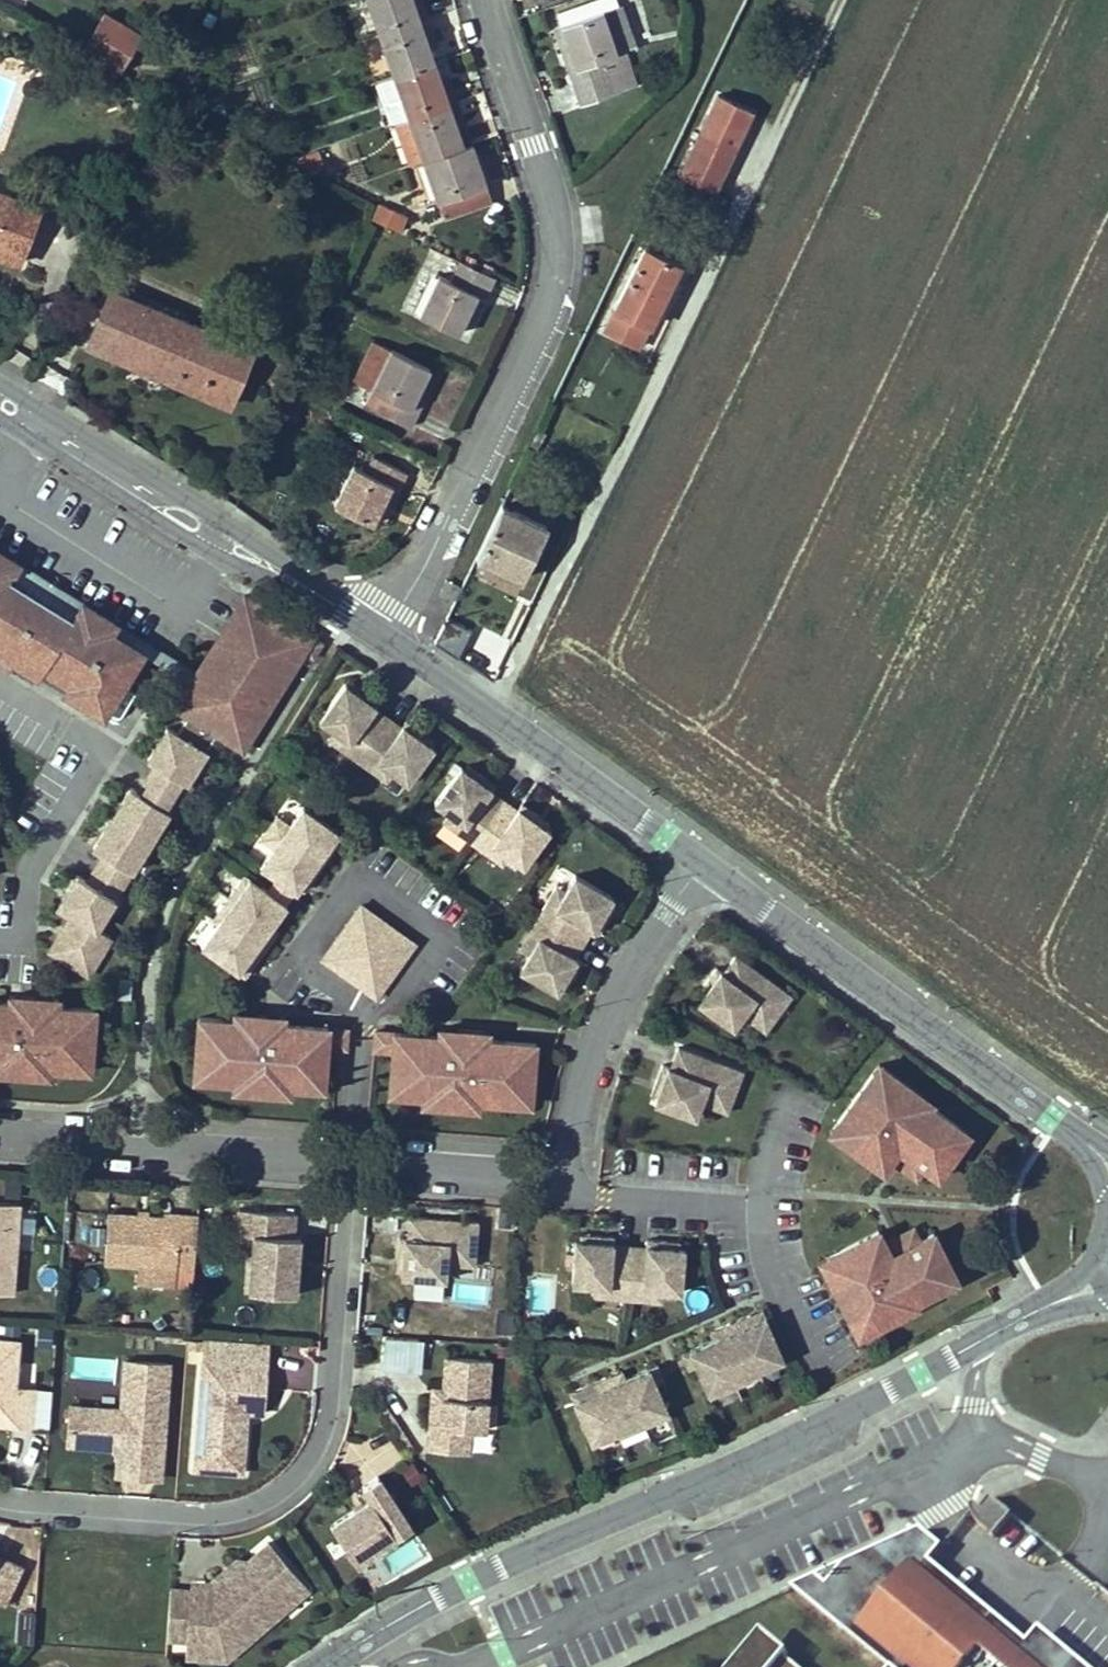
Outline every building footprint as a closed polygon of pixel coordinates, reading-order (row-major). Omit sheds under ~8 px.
[(429,19),(422,0),(416,0),(413,1),(413,0),(367,0),(379,36),(429,19)] [(561,25),(617,6),(615,0),(606,0),(558,17),(561,25)] [(568,45),(560,47),(579,104),(637,84),(630,65),(620,67),(616,52),(625,49),(631,47),(617,6),(561,25),(568,45)] [(123,51),(133,31),(101,15),(92,35),(123,51)] [(427,42),(435,39),(429,19),(379,36),(393,77),(434,63),(427,42)] [(553,28),(560,47),(568,45),(561,25),(553,28)] [(140,35),(133,31),(123,51),(92,35),(82,52),(122,72),(140,35)] [(630,65),(625,49),(616,52),(620,67),(630,65)] [(393,77),(378,83),(392,124),(396,123),(456,101),(449,79),(441,82),(434,63),(393,77)] [(718,96),(680,173),(714,189),(752,112),(718,96)] [(456,125),(463,122),(456,101),(396,123),(410,164),(422,159),(463,145),(456,125)] [(27,141),(32,126),(10,119),(4,133),(27,141)] [(463,145),(471,142),(463,122),(456,125),(463,145)] [(470,164),(478,162),(471,142),(463,145),(470,164)] [(444,215),(468,207),(462,191),(484,184),(485,183),(478,162),(470,164),(463,145),(422,159),(436,200),(438,199),(444,215)] [(293,159),(318,172),(324,161),(318,150),(293,159)] [(484,184),(462,191),(468,207),(489,200),(484,184)] [(0,212),(0,218),(33,229),(41,205),(7,193),(0,212)] [(387,221),(391,212),(380,206),(375,216),(387,221)] [(21,262),(33,229),(0,218),(0,255),(21,262)] [(645,247),(604,329),(639,346),(650,323),(642,319),(658,285),(667,288),(679,264),(645,247)] [(493,277),(459,260),(450,280),(438,274),(418,314),(457,332),(466,314),(474,317),(493,277)] [(658,285),(642,319),(650,323),(667,288),(658,285)] [(89,345),(200,392),(223,336),(113,290),(89,345)] [(200,392),(230,405),(253,349),(223,336),(200,392)] [(345,373),(372,386),(390,349),(363,336),(345,373)] [(375,409),(410,426),(427,391),(419,387),(429,368),(390,349),(372,386),(371,388),(382,394),(375,409)] [(429,368),(419,387),(427,391),(437,371),(429,368)] [(363,403),(375,409),(382,394),(371,388),(363,403)] [(364,471),(352,464),(334,504),(372,522),(381,503),(389,507),(406,472),(371,455),(364,471)] [(507,557),(526,566),(545,526),(500,505),(476,556),(502,568),(507,557)] [(0,549),(0,564),(14,572),(21,562),(0,549)] [(521,577),(526,566),(507,557),(502,568),(521,577)] [(2,653),(0,656),(0,661),(6,665),(11,658),(39,675),(44,668),(71,684),(66,692),(104,716),(143,652),(111,632),(76,610),(14,572),(0,564),(0,651),(2,653)] [(118,622),(83,600),(76,610),(111,632),(118,622)] [(312,636),(254,600),(184,712),(186,714),(216,732),(242,748),(312,636)] [(434,641),(458,653),(471,626),(448,614),(434,641)] [(361,690),(364,686),(354,679),(350,683),(361,690)] [(366,745),(388,715),(374,706),(380,697),(364,686),(361,690),(350,683),(346,680),(320,716),(334,726),(351,738),(353,735),(366,745)] [(216,732),(186,714),(176,732),(168,727),(148,759),(155,763),(138,791),(130,786),(93,847),(103,853),(87,880),(76,874),(57,905),(71,913),(49,948),(88,972),(110,936),(96,927),(168,811),(173,814),(192,784),(186,781),(216,732)] [(401,725),(388,715),(366,745),(380,754),(378,757),(394,769),(409,780),(435,744),(430,741),(420,733),(423,728),(407,717),(401,725)] [(358,757),(366,745),(353,735),(351,738),(334,726),(328,735),(358,757)] [(430,741),(434,736),(423,728),(420,733),(430,741)] [(380,754),(366,745),(358,757),(388,778),(394,769),(378,757),(380,754)] [(476,773),(479,769),(469,761),(465,766),(476,773)] [(482,827),(503,798),(490,789),(495,781),(479,769),(476,773),(465,766),(461,762),(435,798),(450,809),(466,821),(468,818),(482,827)] [(516,808),(503,798),(482,827),(495,837),(493,840),(509,852),(524,863),(550,827),(545,823),(535,816),(538,812),(522,800),(516,808)] [(338,832),(301,806),(288,824),(280,836),(272,848),(258,866),(276,879),(292,889),(295,891),(298,887),(306,876),(310,879),(320,865),(331,850),(327,847),(334,836),(338,832)] [(473,839),(482,827),(468,818),(466,821),(450,809),(443,818),(473,839)] [(549,819),(538,812),(535,816),(545,823),(549,819)] [(288,824),(275,815),(266,826),(258,838),(272,848),(280,836),(288,824)] [(482,827),(473,839),(503,861),(509,852),(493,840),(495,837),(482,827)] [(339,839),(334,836),(327,847),(331,850),(339,839)] [(216,923),(200,945),(237,972),(244,962),(251,967),(269,941),(263,936),(270,926),(285,905),(282,903),(267,892),(248,878),(243,874),(226,898),(231,902),(216,923)] [(600,912),(607,901),(609,896),(571,874),(562,889),(552,907),(555,909),(547,923),(578,941),(587,927),(595,932),(605,915),(600,912)] [(310,879),(306,876),(298,887),(302,890),(310,879)] [(267,892),(282,903),(292,889),(276,879),(267,892)] [(562,889),(553,884),(534,916),(547,923),(555,909),(552,907),(562,889)] [(211,919),(216,923),(231,902),(226,898),(211,919)] [(605,915),(612,903),(607,901),(600,912),(605,915)] [(413,949),(360,911),(321,965),(375,1003),(413,949)] [(547,923),(534,916),(516,948),(525,953),(535,936),(539,938),(547,923)] [(571,955),(578,941),(547,923),(539,938),(535,936),(525,953),(517,969),(555,991),(558,986),(564,975),(569,977),(579,960),(571,955)] [(270,926),(263,936),(269,941),(277,931),(270,926)] [(776,1011),(790,992),(733,951),(720,969),(714,964),(702,981),(707,984),(699,995),(696,999),(732,1025),(741,1012),(748,1017),(760,999),(776,1011)] [(244,977),(251,967),(244,962),(237,972),(244,977)] [(569,977),(564,975),(558,986),(563,989),(569,977)] [(694,991),(699,995),(707,984),(702,981),(694,991)] [(74,1070),(77,1049),(91,1050),(94,1008),(33,1004),(34,996),(9,994),(9,1002),(0,1002),(0,1071),(23,1073),(24,1065),(74,1070)] [(760,999),(748,1017),(764,1028),(776,1011),(760,999)] [(197,1016),(194,1058),(210,1059),(208,1079),(258,1082),(258,1090),(289,1092),(290,1085),(306,1086),(307,1069),(324,1070),(326,1044),(327,1025),(282,1022),(283,1014),(259,1013),(258,1020),(197,1016)] [(346,1026),(327,1025),(326,1044),(345,1046),(346,1026)] [(438,1032),(393,1030),(392,1049),(390,1075),(407,1076),(405,1093),(422,1094),(422,1102),(453,1103),(453,1096),(514,1100),(514,1086),(532,1087),(535,1039),(462,1034),(462,1027),(438,1025),(438,1032)] [(393,1030),(374,1028),(372,1048),(392,1049),(393,1030)] [(731,1090),(740,1068),(675,1043),(667,1063),(659,1060),(652,1078),(657,1080),(652,1092),(650,1098),(691,1114),(697,1099),(705,1103),(713,1083),(731,1090)] [(90,1070),(91,1050),(77,1049),(74,1070),(90,1070)] [(210,1059),(194,1058),(193,1078),(208,1079),(210,1059)] [(889,1084),(896,1075),(879,1063),(873,1072),(889,1084)] [(324,1070),(307,1069),(306,1086),(323,1087),(324,1070)] [(852,1135),(846,1144),(883,1171),(891,1160),(895,1154),(907,1163),(903,1169),(916,1179),(925,1167),(938,1177),(959,1148),(949,1140),(959,1127),(919,1098),(921,1094),(896,1075),(889,1084),(873,1072),(836,1123),(852,1135)] [(390,1075),(389,1091),(405,1093),(407,1076),(390,1075)] [(657,1080),(652,1078),(647,1090),(652,1092),(657,1080)] [(713,1083),(705,1103),(723,1110),(731,1090),(713,1083)] [(531,1101),(532,1087),(514,1086),(514,1100),(531,1101)] [(836,1123),(830,1132),(846,1144),(852,1135),(836,1123)] [(969,1134),(959,1127),(949,1140),(959,1148),(969,1134)] [(895,1154),(891,1160),(903,1169),(907,1163),(895,1154)] [(0,1199),(0,1290),(16,1291),(22,1200),(0,1199)] [(251,1231),(253,1207),(236,1206),(235,1230),(251,1231)] [(294,1210),(253,1207),(251,1231),(247,1289),(294,1292),(296,1265),(292,1265),(292,1259),(296,1259),(298,1234),(292,1234),(294,1210)] [(178,1237),(179,1213),(162,1211),(161,1215),(107,1211),(104,1255),(110,1260),(192,1267),(194,1238),(178,1237)] [(194,1238),(196,1214),(179,1213),(178,1237),(194,1238)] [(474,1241),(476,1218),(407,1213),(405,1235),(397,1234),(395,1253),(401,1254),(400,1267),(399,1272),(444,1276),(445,1260),(453,1261),(455,1239),(474,1241)] [(825,1270),(853,1325),(871,1317),(876,1327),(905,1312),(903,1308),(947,1286),(939,1271),(951,1265),(934,1233),(920,1240),(913,1228),(898,1235),(902,1242),(888,1248),(885,1242),(879,1230),(838,1251),(843,1261),(825,1270)] [(570,1281),(588,1282),(609,1283),(609,1280),(642,1282),(641,1286),(662,1287),(680,1288),(683,1244),(677,1244),(665,1243),(665,1238),(645,1236),(644,1246),(611,1243),(612,1233),(592,1232),(592,1238),(579,1237),(574,1236),(570,1281)] [(898,1235),(885,1242),(888,1248),(902,1242),(898,1235)] [(473,1262),(474,1241),(455,1239),(453,1261),(473,1262)] [(838,1251),(820,1260),(825,1270),(843,1261),(838,1251)] [(951,1265),(939,1271),(947,1286),(958,1280),(951,1265)] [(588,1282),(588,1293),(661,1298),(662,1287),(641,1286),(642,1282),(609,1280),(609,1283),(588,1282)] [(449,1301),(487,1303),(488,1284),(450,1282),(449,1301)] [(762,1309),(751,1314),(755,1321),(765,1316),(762,1309)] [(696,1365),(711,1397),(737,1386),(734,1380),(759,1369),(784,1358),(765,1316),(755,1321),(751,1314),(722,1326),(725,1334),(715,1338),(689,1350),(696,1365)] [(853,1325),(858,1335),(876,1327),(871,1317),(853,1325)] [(722,1326),(712,1331),(715,1338),(725,1334),(722,1326)] [(383,1334),(382,1366),(421,1368),(422,1336),(383,1334)] [(0,1336),(0,1415),(11,1416),(11,1422),(32,1424),(35,1386),(15,1384),(19,1338),(0,1336)] [(689,1350),(682,1353),(689,1368),(696,1365),(689,1350)] [(487,1357),(443,1354),(440,1385),(438,1422),(427,1422),(425,1446),(466,1449),(467,1426),(482,1427),(487,1357)] [(168,1360),(124,1357),(120,1406),(69,1401),(66,1441),(117,1444),(116,1460),(161,1463),(168,1360)] [(265,1387),(267,1362),(202,1358),(193,1466),(242,1470),(246,1409),(248,1386),(265,1387)] [(657,1364),(650,1367),(656,1382),(664,1379),(657,1364)] [(643,1427),(670,1415),(656,1382),(650,1367),(624,1378),(614,1383),(610,1375),(581,1388),(584,1396),(573,1400),(592,1442),(617,1431),(641,1420),(643,1427)] [(761,1375),(759,1369),(734,1380),(737,1386),(761,1375)] [(621,1371),(610,1375),(614,1383),(624,1378),(621,1371)] [(440,1385),(429,1385),(427,1422),(438,1422),(440,1385)] [(265,1387),(248,1386),(246,1409),(263,1411),(265,1387)] [(581,1388),(570,1393),(573,1400),(584,1396),(581,1388)] [(617,1431),(619,1437),(643,1427),(641,1420),(617,1431)] [(471,1450),(491,1451),(493,1428),(473,1427),(471,1450)] [(355,1445),(367,1469),(399,1453),(387,1429),(355,1445)] [(161,1463),(116,1460),(115,1471),(160,1474),(161,1463)] [(409,1525),(377,1474),(361,1484),(369,1497),(330,1522),(355,1560),(409,1525)] [(978,1524),(981,1527),(995,1538),(1013,1516),(991,1498),(981,1509),(976,1505),(969,1508),(970,1511),(971,1514),(973,1517),(975,1520),(976,1522),(978,1524)] [(1052,1639),(1031,1664),(994,1634),(990,1638),(982,1631),(985,1627),(957,1604),(950,1612),(913,1583),(905,1576),(913,1565),(921,1572),(929,1563),(942,1547),(921,1530),(793,1590),(888,1666),(1086,1666),(1052,1639)] [(307,1588),(268,1541),(247,1558),(245,1569),(227,1583),(217,1570),(207,1578),(206,1605),(190,1604),(191,1587),(169,1586),(165,1634),(188,1636),(187,1643),(206,1644),(214,1638),(229,1639),(255,1618),(261,1626),(307,1588)] [(5,1604),(23,1566),(0,1555),(0,1602),(5,1604)] [(217,1570),(227,1583),(245,1569),(247,1558),(235,1556),(217,1570)] [(206,1605),(207,1578),(192,1577),(191,1587),(190,1604),(206,1605)] [(18,1639),(33,1640),(34,1608),(20,1607),(18,1639)] [(165,1634),(164,1651),(224,1655),(261,1626),(255,1618),(229,1639),(214,1638),(206,1644),(187,1643),(188,1636),(165,1634)] [(765,1635),(739,1666),(802,1666),(765,1635)]
